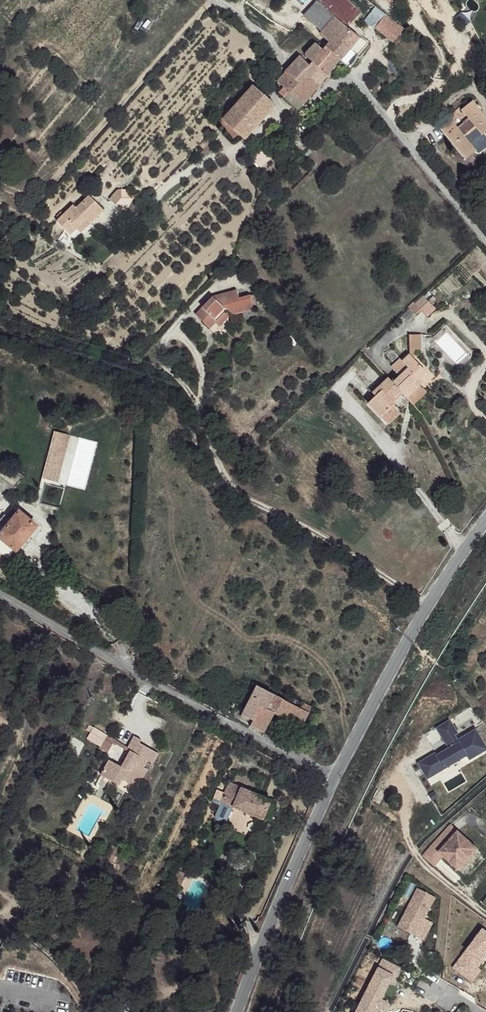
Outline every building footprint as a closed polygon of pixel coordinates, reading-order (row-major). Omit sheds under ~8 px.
[(303,20),(309,24),(336,0),(317,0),(303,20)] [(340,0),(336,0),(309,24),(324,35),(336,20),(342,24),(352,10),(340,0)] [(400,27),(382,14),(374,26),(393,40),(400,27)] [(342,24),(336,20),(324,35),(322,37),(331,45),(337,39),(355,56),(365,44),(358,36),(342,24)] [(355,56),(337,39),(331,45),(329,48),(340,58),(338,61),(347,68),(355,56)] [(326,52),(317,45),(306,58),(312,63),(327,74),(338,61),(326,52)] [(340,58),(329,48),(326,52),(338,61),(340,58)] [(327,74),(312,63),(309,65),(300,60),(296,66),(318,85),(327,74)] [(318,85),(296,66),(286,76),(288,78),(281,86),(282,90),(280,93),(300,111),(318,85)] [(264,98),(254,88),(243,99),(262,118),(273,106),(264,98)] [(348,94),(343,89),(338,95),(340,97),(342,99),(348,94)] [(262,118),(243,99),(222,121),(244,138),(262,118)] [(470,101),(459,110),(465,118),(455,126),(448,118),(437,129),(462,159),(471,149),(461,136),(472,126),(478,134),(485,127),(485,121),(470,101)] [(299,126),(293,133),(297,138),(304,130),(299,126)] [(478,134),(472,126),(461,136),(471,149),(483,140),(478,134)] [(102,185),(94,193),(100,201),(106,195),(115,195),(114,186),(102,185)] [(88,206),(74,190),(62,203),(57,199),(41,216),(55,230),(60,225),(66,229),(88,206)] [(212,300),(194,319),(209,333),(215,328),(219,330),(228,321),(250,314),(247,299),(237,301),(233,294),(212,300)] [(426,317),(435,310),(423,294),(407,307),(415,316),(420,311),(426,317)] [(418,334),(408,334),(407,353),(411,357),(413,350),(419,349),(418,334)] [(411,357),(407,353),(399,362),(402,366),(389,380),(398,392),(403,398),(417,385),(414,381),(423,373),(411,357)] [(389,380),(384,377),(370,390),(357,378),(350,385),(364,401),(363,403),(377,419),(391,404),(388,401),(398,392),(389,380)] [(49,443),(40,455),(40,470),(50,472),(51,457),(56,449),(49,443)] [(13,510),(0,525),(0,535),(18,515),(13,510)] [(18,515),(0,535),(0,540),(15,552),(35,527),(18,515)] [(0,540),(0,554),(9,560),(15,552),(0,540)] [(242,716),(245,718),(260,689),(257,688),(242,716)] [(268,693),(260,689),(245,718),(253,721),(268,693)] [(307,713),(268,693),(253,721),(251,725),(264,730),(274,714),(300,727),(307,713)] [(433,756),(415,767),(425,783),(463,758),(466,762),(484,752),(471,732),(453,743),(451,739),(456,735),(448,722),(434,730),(447,750),(435,758),(433,756)] [(115,739),(108,735),(102,747),(109,750),(115,739)] [(123,766),(111,760),(103,776),(124,787),(126,782),(134,786),(144,767),(142,766),(145,760),(148,761),(154,749),(141,744),(143,741),(135,737),(127,751),(131,753),(123,766)] [(162,754),(154,749),(148,761),(156,766),(162,754)] [(148,769),(144,767),(134,786),(138,788),(148,769)] [(273,799),(230,781),(221,802),(263,821),(273,799)] [(475,849),(446,828),(425,858),(439,867),(445,857),(461,869),(475,849)] [(188,875),(180,870),(173,885),(181,890),(188,875)] [(95,875),(92,881),(100,885),(102,879),(95,875)] [(420,886),(399,923),(424,938),(433,920),(425,916),(437,895),(420,886)] [(59,1009),(33,1004),(32,1009),(31,1011),(58,1011),(59,1009)]
